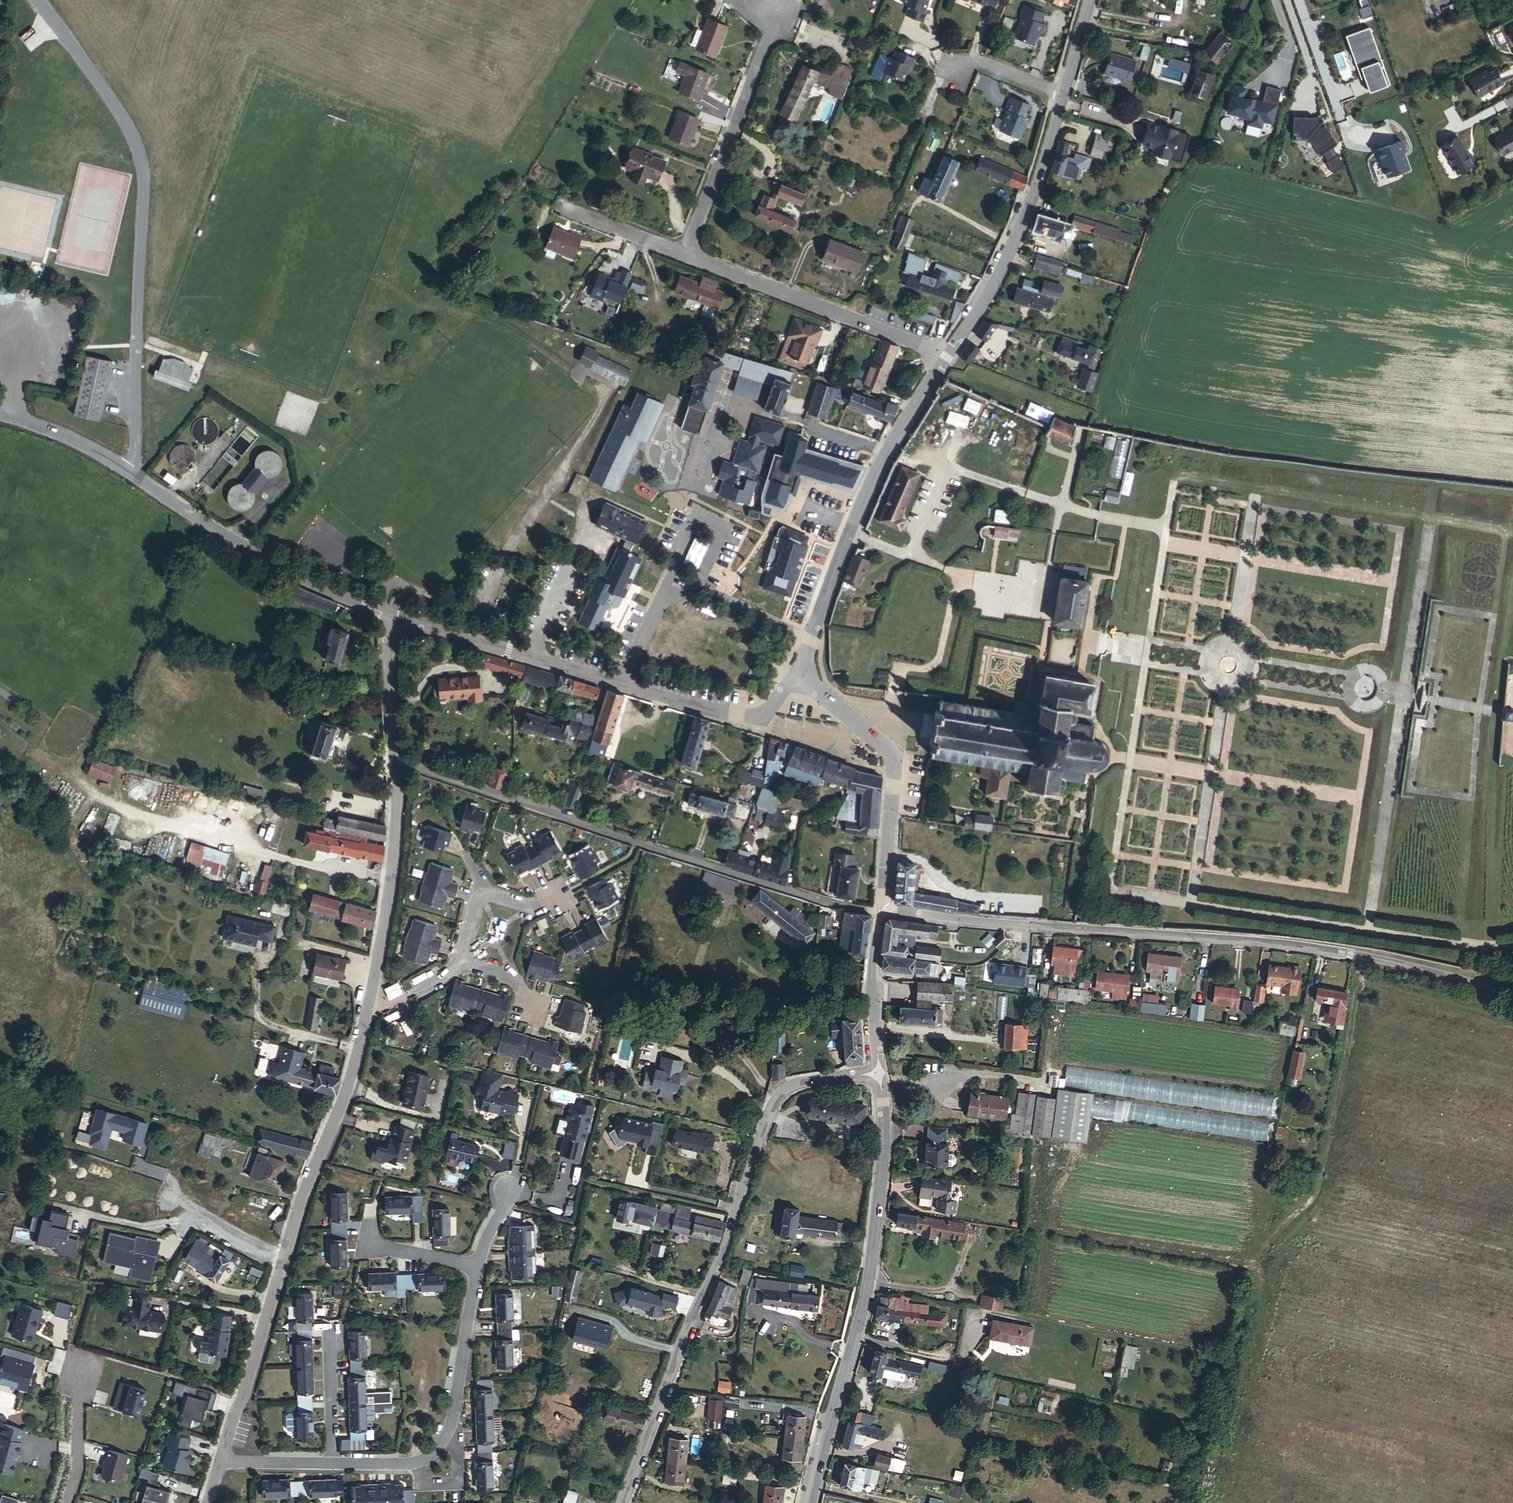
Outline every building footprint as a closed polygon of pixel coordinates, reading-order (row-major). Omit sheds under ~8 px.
[(897,5),(904,8),(901,16),(920,22),(923,15),(921,14),(922,10),(919,7),(920,2),(923,3),(924,0),(899,0),(897,5)] [(1046,11),(1027,5),(1023,15),(1026,16),(1019,35),(1039,42),(1042,31),(1046,33),(1049,24),(1043,21),(1046,11)] [(727,27),(708,20),(696,48),(715,56),(727,27)] [(1217,39),(1206,53),(1220,64),(1225,59),(1241,36),(1227,25),(1217,39)] [(1369,27),(1344,36),(1360,80),(1364,79),(1370,94),(1390,87),(1369,27)] [(915,59),(897,51),(894,60),(889,59),(883,77),(903,83),(908,66),(912,68),(915,59)] [(1130,82),(1138,60),(1113,53),(1105,73),(1130,82)] [(686,71),(691,62),(680,58),(677,68),(686,71)] [(711,70),(691,62),(686,71),(679,90),(699,100),(711,70)] [(1216,71),(1202,65),(1192,89),(1206,95),(1216,71)] [(819,81),(822,75),(822,73),(811,69),(792,116),(804,119),(819,81)] [(831,75),(822,75),(819,81),(829,85),(831,75)] [(1511,93),(1502,76),(1479,89),(1487,106),(1511,93)] [(1246,87),(1231,85),(1226,113),(1239,116),(1239,119),(1246,121),(1245,125),(1263,128),(1264,122),(1274,124),(1281,89),(1266,86),(1263,100),(1244,96),(1246,87)] [(1173,95),(1183,98),(1185,91),(1175,88),(1173,95)] [(1027,101),(1009,95),(1004,107),(1007,108),(999,128),(1021,134),(1026,120),(1023,113),(1027,101)] [(699,120),(680,112),(669,140),(688,147),(699,120)] [(1315,118),(1292,118),(1293,135),(1307,136),(1317,154),(1322,151),(1327,161),(1323,162),(1333,175),(1345,168),(1337,155),(1332,148),(1337,144),(1324,124),(1315,118)] [(1166,127),(1151,123),(1146,143),(1157,146),(1155,152),(1172,157),(1180,129),(1166,125),(1166,127)] [(1115,139),(1101,134),(1095,152),(1107,157),(1115,139)] [(1072,145),(1064,142),(1053,174),(1085,185),(1090,169),(1095,170),(1098,160),(1088,157),(1087,159),(1077,156),(1076,159),(1068,157),(1072,145)] [(1399,142),(1375,151),(1386,179),(1410,169),(1399,142)] [(1502,149),(1511,166),(1512,164),(1512,143),(1502,149)] [(1477,167),(1469,147),(1453,154),(1466,184),(1485,175),(1481,166),(1477,167)] [(612,174),(641,185),(651,159),(622,149),(612,174)] [(959,179),(965,162),(948,155),(941,174),(937,173),(933,180),(929,179),(923,194),(948,205),(955,188),(959,179)] [(982,168),(1022,185),(1026,187),(1030,173),(985,156),(981,168),(982,168)] [(778,189),(805,200),(810,187),(780,176),(775,186),(778,189)] [(775,199),(778,189),(775,186),(771,185),(767,195),(767,196),(772,198),(775,199)] [(768,209),(772,198),(767,196),(767,195),(762,193),(758,206),(760,207),(768,209)] [(768,209),(760,207),(755,219),(797,232),(801,221),(768,209)] [(895,246),(908,250),(920,219),(908,213),(895,246)] [(1071,215),(1069,227),(1072,228),(1095,233),(1098,222),(1071,215)] [(1072,228),(1069,227),(1038,219),(1035,232),(1057,238),(1056,241),(1067,244),(1072,228)] [(1120,228),(1098,222),(1095,233),(1118,238),(1120,229),(1120,228)] [(581,239),(554,227),(545,248),(548,249),(545,256),(553,259),(556,252),(573,259),(581,239)] [(1137,234),(1120,229),(1118,238),(1135,243),(1137,234)] [(863,252),(829,238),(821,259),(854,272),(863,252)] [(969,270),(928,256),(910,251),(907,261),(908,261),(904,271),(912,274),(908,286),(956,302),(961,285),(950,281),(952,275),(965,280),(969,270)] [(1034,259),(1060,265),(1062,256),(1037,251),(1034,259)] [(1058,270),(1060,265),(1034,259),(1032,267),(1058,273),(1058,270)] [(1095,273),(1060,265),(1058,270),(1081,276),(1081,279),(1093,282),(1095,273)] [(601,272),(591,296),(603,301),(609,303),(605,314),(614,317),(632,272),(623,269),(619,280),(601,272)] [(709,293),(710,291),(702,287),(704,281),(690,275),(687,283),(665,274),(659,290),(692,303),(688,314),(698,318),(702,307),(703,308),(703,307),(709,293)] [(1021,289),(1017,302),(1055,310),(1058,296),(1056,296),(1057,293),(1065,294),(1067,284),(1048,280),(1046,289),(1027,285),(1026,290),(1021,289)] [(1132,282),(1125,280),(1123,290),(1129,291),(1132,282)] [(642,292),(644,285),(634,282),(632,289),(642,292)] [(713,295),(709,293),(703,307),(708,309),(713,295)] [(777,350),(795,357),(800,342),(805,343),(807,335),(785,326),(777,350)] [(879,346),(866,341),(860,361),(856,360),(847,385),(863,391),(879,346)] [(982,347),(971,341),(962,357),(972,363),(982,347)] [(699,344),(696,353),(706,356),(700,372),(696,371),(687,393),(693,394),(689,405),(705,410),(707,411),(723,368),(738,372),(743,359),(715,350),(699,344)] [(1092,364),(1097,346),(1086,344),(1085,350),(1060,345),(1057,357),(1092,364)] [(597,370),(603,359),(591,353),(592,348),(582,345),(575,358),(585,364),(584,366),(588,369),(597,370)] [(100,418),(113,362),(88,356),(75,413),(100,418)] [(605,357),(603,359),(597,370),(618,383),(626,371),(605,357)] [(159,370),(156,369),(154,377),(189,388),(191,381),(188,380),(192,368),(187,366),(186,369),(182,368),(184,361),(173,358),(171,364),(167,363),(168,360),(163,358),(159,370)] [(769,366),(743,359),(738,372),(732,372),(762,382),(765,376),(769,366)] [(822,377),(828,380),(833,366),(827,363),(822,377)] [(777,382),(782,370),(769,366),(765,376),(777,382)] [(1080,368),(1076,389),(1093,393),(1097,372),(1080,368)] [(782,384),(777,382),(765,376),(762,382),(754,409),(772,415),(782,384)] [(791,391),(805,398),(810,384),(810,382),(796,378),(791,391)] [(817,419),(826,390),(810,384),(805,398),(800,414),(817,419)] [(831,389),(828,387),(824,403),(836,407),(840,392),(831,389)] [(642,462),(633,457),(641,441),(646,444),(665,405),(638,391),(630,407),(624,404),(588,477),(617,491),(627,471),(635,475),(642,462)] [(886,411),(890,404),(877,399),(875,403),(840,392),(836,407),(880,422),(886,411)] [(1044,416),(1046,405),(1027,402),(1025,413),(1044,416)] [(705,410),(689,405),(682,429),(693,433),(698,434),(705,410)] [(762,424),(733,413),(729,426),(730,427),(729,431),(756,440),(762,424)] [(1046,434),(1068,444),(1075,426),(1053,417),(1046,434)] [(247,426),(200,483),(212,493),(259,436),(247,426)] [(787,432),(770,427),(765,442),(782,448),(787,432)] [(800,475),(854,492),(864,470),(805,449),(808,438),(801,435),(801,434),(789,429),(785,439),(788,441),(782,456),(776,453),(771,468),(761,496),(763,512),(770,514),(773,506),(784,510),(788,504),(792,493),(794,493),(798,482),(800,475)] [(225,432),(221,437),(228,443),(233,437),(225,432)] [(756,452),(751,450),(749,449),(750,446),(740,443),(734,462),(726,471),(722,483),(726,485),(721,501),(729,503),(730,499),(736,501),(741,502),(740,506),(750,508),(758,486),(753,483),(756,476),(760,476),(763,468),(759,466),(760,460),(765,462),(767,453),(756,449),(756,452)] [(726,471),(734,462),(725,460),(718,480),(722,483),(726,471)] [(257,470),(256,466),(242,482),(245,482),(249,484),(252,487),(254,491),(255,492),(268,477),(264,476),(260,474),(257,470)] [(899,518),(919,474),(902,467),(879,520),(900,529),(904,520),(899,518)] [(168,471),(164,477),(174,483),(178,477),(168,471)] [(1117,501),(1118,492),(1106,491),(1105,500),(1117,501)] [(596,523),(631,539),(636,541),(646,522),(606,504),(596,523)] [(996,508),(994,521),(1011,523),(1012,510),(996,508)] [(760,513),(750,510),(748,516),(759,519),(760,513)] [(1020,529),(995,526),(994,538),(997,538),(1007,539),(1008,536),(1019,537),(1020,529)] [(798,581),(808,545),(806,544),(808,536),(785,530),(783,537),(780,536),(769,572),(796,580),(798,581)] [(636,541),(631,539),(626,551),(631,553),(636,541)] [(631,553),(626,551),(619,548),(601,587),(629,600),(634,592),(627,588),(641,558),(631,553)] [(869,560),(854,554),(843,581),(858,587),(869,560)] [(796,580),(769,572),(766,572),(763,581),(793,590),(796,580)] [(1059,623),(1081,627),(1088,586),(1088,581),(1061,577),(1055,616),(1054,623),(1059,623)] [(843,581),(841,588),(854,594),(858,587),(843,581)] [(329,599),(292,584),(289,592),(309,600),(307,604),(334,615),(338,603),(329,599)] [(629,600),(601,587),(579,634),(606,647),(629,600)] [(681,609),(697,609),(697,600),(681,600),(681,609)] [(336,648),(330,665),(343,669),(353,637),(337,631),(332,646),(336,648)] [(486,670),(525,681),(526,678),(529,667),(512,661),(483,655),(481,660),(487,662),(486,670)] [(562,672),(530,663),(529,667),(526,678),(558,686),(562,672)] [(596,680),(567,672),(564,684),(600,697),(605,683),(596,680)] [(295,679),(284,676),(282,682),(293,686),(295,679)] [(481,680),(450,682),(450,690),(450,700),(470,700),(470,703),(482,703),(481,680)] [(1044,690),(1040,713),(1073,718),(1089,720),(1092,693),(1045,685),(1044,690)] [(621,690),(611,686),(599,719),(596,726),(594,730),(583,753),(601,757),(628,692),(621,690)] [(966,702),(940,699),(939,706),(934,706),(933,716),(937,718),(936,726),(935,734),(929,734),(928,742),(934,743),(932,754),(934,754),(984,762),(982,775),(992,776),(989,794),(1010,798),(1014,766),(1032,769),(1030,785),(1060,790),(1061,786),(1064,785),(1067,786),(1069,783),(1068,779),(1066,778),(1063,778),(1063,775),(1086,777),(1088,767),(1093,768),(1099,767),(1102,763),(1104,759),(1104,756),(1104,752),(1102,750),(1099,747),(1097,746),(1093,746),(1091,746),(1092,740),(1070,735),(1071,732),(1075,733),(1078,732),(1080,730),(1081,727),(1079,723),(1077,722),(1072,721),(1073,718),(1040,713),(966,702)] [(1502,706),(1501,718),(1512,719),(1512,712),(1512,707),(1502,706)] [(567,710),(564,722),(580,726),(583,715),(567,710)] [(599,719),(583,715),(580,726),(594,730),(596,726),(599,719)] [(519,735),(546,742),(546,740),(551,723),(548,723),(544,722),(543,725),(523,719),(519,735)] [(551,723),(546,740),(562,744),(565,736),(575,739),(578,730),(551,723)] [(330,732),(317,726),(309,750),(323,755),(330,732)] [(708,731),(693,726),(680,767),(695,771),(708,731)] [(786,757),(790,743),(775,738),(771,753),(786,757)] [(831,772),(836,757),(790,743),(786,757),(796,760),(793,767),(811,772),(813,766),(831,772)] [(855,783),(861,767),(861,764),(854,762),(836,757),(831,772),(831,774),(855,783)] [(94,759),(89,774),(112,782),(117,767),(94,759)] [(741,765),(739,773),(762,780),(764,772),(761,772),(763,766),(754,764),(751,769),(741,765)] [(610,786),(615,767),(609,766),(607,767),(603,783),(604,785),(610,786)] [(624,785),(668,796),(670,792),(673,783),(638,774),(639,770),(626,767),(625,770),(615,767),(610,786),(623,790),(624,785)] [(871,819),(882,821),(889,774),(861,767),(855,783),(854,785),(876,791),(871,819)] [(764,772),(762,780),(774,783),(776,777),(777,776),(764,772)] [(776,777),(774,783),(780,785),(783,777),(777,776),(776,777)] [(507,784),(491,779),(487,790),(504,795),(507,784)] [(813,795),(820,797),(825,785),(818,782),(813,795)] [(264,799),(266,791),(249,786),(247,794),(264,799)] [(566,787),(558,803),(567,808),(576,792),(566,787)] [(736,798),(688,788),(685,799),(732,810),(736,798)] [(476,805),(464,800),(455,830),(467,834),(469,830),(474,832),(482,811),(475,809),(476,805)] [(778,806),(758,801),(758,809),(776,813),(778,806)] [(377,841),(377,825),(318,810),(315,817),(303,814),(301,821),(316,825),(328,828),(377,841)] [(964,826),(1010,832),(1010,827),(991,825),(992,817),(975,814),(975,818),(965,817),(964,826)] [(869,831),(871,819),(839,815),(838,820),(830,818),(829,826),(869,831)] [(880,833),(882,821),(871,819),(869,831),(880,833)] [(442,830),(414,824),(411,837),(413,839),(412,844),(434,849),(436,843),(438,843),(442,830)] [(376,853),(377,845),(353,840),(352,844),(325,838),(328,828),(316,825),(314,834),(298,831),(293,847),(329,854),(375,863),(376,853)] [(516,847),(506,852),(516,873),(525,869),(528,872),(554,859),(553,855),(563,850),(552,827),(545,831),(543,829),(535,834),(538,840),(523,847),(521,842),(514,845),(516,847)] [(578,869),(584,881),(603,871),(599,859),(603,858),(596,843),(574,855),(581,867),(578,869)] [(206,845),(199,869),(222,876),(229,852),(206,845)] [(856,849),(838,845),(835,860),(841,862),(835,889),(851,893),(859,863),(853,861),(856,849)] [(725,850),(722,862),(782,879),(785,866),(782,865),(778,864),(769,863),(725,850)] [(771,854),(769,863),(778,864),(780,856),(771,854)] [(449,864),(425,857),(422,869),(419,867),(414,886),(416,887),(414,897),(438,904),(441,891),(449,894),(454,877),(446,875),(449,864)] [(264,896),(274,866),(264,863),(255,893),(264,896)] [(897,905),(982,914),(983,905),(955,903),(956,899),(914,895),(916,867),(899,864),(897,905)] [(706,871),(701,887),(736,898),(741,881),(706,871)] [(605,876),(586,887),(592,898),(595,897),(600,906),(621,895),(614,880),(609,882),(605,876)] [(749,884),(741,896),(797,937),(803,931),(805,927),(749,884)] [(311,892),(306,909),(330,917),(335,900),(311,892)] [(368,928),(370,911),(335,900),(330,917),(368,928)] [(866,916),(838,910),(835,933),(864,938),(866,916)] [(820,914),(820,927),(831,928),(832,914),(820,914)] [(271,926),(225,916),(220,939),(251,946),(253,938),(268,941),(271,926)] [(566,931),(554,938),(568,965),(581,960),(578,954),(591,948),(594,952),(606,945),(592,916),(579,921),(581,926),(568,932),(566,931)] [(433,927),(407,920),(406,931),(402,930),(397,950),(400,950),(397,961),(422,967),(424,957),(433,958),(438,940),(430,938),(433,927)] [(949,936),(945,925),(942,927),(884,922),(880,953),(903,955),(903,945),(895,943),(889,943),(890,935),(895,936),(939,941),(940,935),(949,936)] [(804,943),(811,937),(803,931),(797,937),(804,943)] [(864,938),(835,933),(833,941),(840,942),(839,953),(863,955),(864,938)] [(987,941),(990,937),(985,933),(978,939),(984,945),(987,941)] [(993,934),(990,937),(987,941),(992,946),(998,938),(993,934)] [(914,947),(912,957),(936,959),(937,950),(914,947)] [(544,952),(535,949),(527,978),(535,981),(536,977),(554,983),(560,963),(553,961),(555,958),(544,955),(544,952)] [(1050,952),(1048,968),(1073,972),(1074,961),(1080,962),(1081,957),(1050,952)] [(337,961),(314,956),(310,973),(333,979),(337,961)] [(1152,974),(1155,975),(1165,974),(1165,963),(1166,958),(1148,956),(1146,966),(1153,967),(1152,974)] [(1165,974),(1155,975),(1155,983),(1177,985),(1180,959),(1171,958),(1171,963),(1165,963),(1165,974)] [(879,963),(878,975),(934,980),(936,965),(879,963)] [(1026,967),(995,964),(993,981),(1024,984),(1026,967)] [(1267,984),(1284,986),(1283,994),(1297,995),(1301,970),(1269,965),(1267,984)] [(1100,992),(1112,993),(1114,978),(1096,975),(1095,986),(1100,986),(1100,992)] [(1114,978),(1112,993),(1111,1002),(1126,1004),(1129,978),(1114,978)] [(150,999),(185,1008),(190,990),(154,981),(150,999)] [(464,986),(456,984),(447,1014),(457,1017),(458,1014),(469,1017),(470,1014),(483,1018),(483,1020),(493,1022),(493,1025),(501,1027),(509,998),(501,996),(500,1000),(464,990),(464,986)] [(1213,987),(1212,1002),(1235,1005),(1236,990),(1213,987)] [(1344,1004),(1346,991),(1319,987),(1317,1000),(1326,1001),(1331,1002),(1344,1004)] [(919,1002),(927,1002),(948,1004),(948,991),(920,988),(919,1002)] [(1253,988),(1251,1003),(1261,1004),(1263,990),(1253,988)] [(1055,989),(1054,999),(1077,1003),(1079,993),(1055,989)] [(948,991),(948,1004),(957,1004),(959,992),(948,991)] [(316,1001),(306,999),(300,1028),(310,1030),(316,1001)] [(1331,1002),(1326,1001),(1322,1021),(1328,1022),(1329,1013),(1331,1002)] [(927,1002),(919,1002),(918,1011),(888,1009),(886,1025),(930,1028),(931,1015),(925,1014),(927,1002)] [(1342,1014),(1344,1004),(1331,1002),(1329,1013),(1338,1014),(1342,1014)] [(584,1008),(562,1003),(558,1022),(556,1022),(553,1032),(579,1039),(584,1029),(581,1028),(585,1017),(582,1016),(584,1008)] [(1138,1012),(1148,1013),(1149,1005),(1139,1003),(1138,1012)] [(1204,1020),(1206,1004),(1192,1003),(1190,1019),(1204,1020)] [(862,1012),(862,1005),(850,1005),(850,1019),(832,1021),(833,1037),(847,1037),(847,1059),(863,1058),(862,1012)] [(1149,1005),(1148,1013),(1160,1013),(1161,1006),(1149,1005)] [(1328,1022),(1335,1023),(1338,1014),(1329,1013),(1328,1022)] [(1335,1023),(1342,1024),(1344,1016),(1342,1014),(1338,1014),(1335,1023)] [(1280,1023),(1278,1033),(1293,1035),(1295,1026),(1280,1023)] [(1003,1051),(1013,1051),(1015,1027),(1004,1027),(1003,1051)] [(1013,1051),(1024,1052),(1025,1027),(1015,1027),(1013,1051)] [(781,1054),(785,1030),(772,1032),(770,1053),(776,1054),(781,1054)] [(525,1062),(531,1041),(514,1036),(514,1034),(506,1033),(499,1063),(505,1064),(506,1062),(518,1065),(520,1060),(525,1062)] [(549,1045),(531,1041),(525,1062),(531,1063),(530,1067),(542,1070),(541,1073),(550,1075),(559,1046),(550,1042),(549,1045)] [(329,1093),(335,1078),(326,1076),(328,1068),(315,1065),(313,1073),(293,1068),(297,1052),(278,1047),(274,1064),(265,1062),(262,1063),(260,1071),(262,1074),(271,1076),(270,1077),(329,1093)] [(1294,1052),(1288,1076),(1299,1078),(1305,1053),(1294,1052)] [(647,1078),(643,1094),(652,1096),(653,1092),(658,1093),(676,1098),(678,1090),(684,1092),(688,1079),(682,1077),(684,1069),(674,1066),(673,1070),(662,1067),(660,1076),(657,1075),(655,1080),(647,1078)] [(775,1082),(782,1081),(784,1067),(775,1066),(769,1066),(767,1087),(771,1084),(775,1082)] [(430,1079),(410,1072),(400,1104),(420,1109),(430,1079)] [(1088,1085),(1110,1084),(1109,1072),(1088,1074),(1088,1085)] [(478,1077),(475,1087),(473,1089),(470,1098),(472,1101),(477,1102),(475,1112),(492,1116),(493,1113),(504,1116),(509,1097),(497,1095),(497,1096),(491,1094),(494,1081),(478,1077)] [(461,1078),(459,1085),(468,1087),(470,1080),(461,1078)] [(1048,1102),(1042,1140),(1076,1145),(1083,1096),(1050,1091),(1048,1102)] [(960,1096),(956,1116),(994,1121),(997,1101),(960,1096)] [(998,1130),(996,1137),(1020,1140),(1022,1098),(1012,1096),(1008,1119),(1005,1118),(1003,1130),(998,1130)] [(1272,1113),(1272,1097),(1238,1096),(1238,1112),(1272,1113)] [(851,1124),(854,1102),(810,1097),(807,1118),(851,1124)] [(1022,1098),(1020,1140),(1023,1140),(1025,1137),(1042,1140),(1048,1102),(1022,1098)] [(865,1104),(854,1102),(851,1124),(861,1125),(865,1104)] [(89,1133),(78,1130),(75,1142),(106,1150),(112,1128),(127,1132),(124,1140),(142,1145),(149,1123),(96,1108),(89,1133)] [(553,1141),(549,1160),(566,1164),(571,1146),(573,1146),(582,1112),(568,1108),(566,1117),(558,1115),(555,1125),(557,1126),(553,1141)] [(1269,1123),(1244,1120),(1243,1130),(1251,1131),(1250,1138),(1267,1140),(1269,1123)] [(644,1129),(617,1122),(615,1131),(611,1130),(601,1136),(609,1150),(619,1144),(619,1142),(629,1145),(629,1147),(639,1149),(644,1129)] [(547,1123),(543,1138),(553,1141),(557,1126),(547,1123)] [(302,1163),(309,1146),(265,1134),(265,1128),(258,1127),(257,1132),(254,1130),(250,1143),(290,1154),(288,1160),(302,1163)] [(392,1127),(389,1140),(385,1140),(383,1149),(372,1146),(369,1147),(366,1159),(377,1162),(380,1161),(391,1163),(391,1162),(400,1164),(409,1131),(392,1127)] [(214,1148),(222,1150),(226,1139),(205,1132),(198,1153),(211,1157),(214,1148)] [(693,1141),(669,1135),(665,1150),(702,1159),(706,1142),(694,1139),(693,1141)] [(445,1158),(451,1140),(449,1140),(447,1141),(442,1153),(441,1157),(445,1158)] [(476,1148),(451,1140),(445,1158),(471,1165),(476,1148)] [(922,1143),(920,1154),(944,1157),(946,1146),(922,1143)] [(1009,1146),(1008,1166),(1019,1167),(1020,1147),(1009,1146)] [(944,1157),(920,1154),(919,1166),(942,1170),(944,1157)] [(278,1167),(262,1159),(250,1183),(267,1190),(278,1167)] [(929,1177),(918,1175),(914,1197),(924,1199),(925,1193),(927,1183),(929,1177)] [(943,1195),(946,1180),(933,1178),(933,1184),(927,1183),(925,1193),(936,1196),(933,1208),(947,1210),(949,1197),(943,1195)] [(334,1198),(335,1225),(349,1223),(354,1224),(353,1197),(334,1198)] [(424,1212),(422,1197),(392,1198),(388,1198),(389,1216),(415,1214),(416,1222),(423,1222),(424,1212)] [(636,1221),(675,1230),(677,1223),(678,1214),(664,1210),(660,1210),(660,1208),(624,1200),(620,1220),(630,1222),(631,1218),(636,1219),(636,1221)] [(52,1210),(66,1212),(67,1204),(53,1202),(52,1210)] [(665,1204),(664,1210),(678,1214),(679,1207),(665,1204)] [(693,1208),(680,1204),(679,1207),(678,1214),(677,1223),(675,1230),(719,1240),(724,1222),(699,1216),(698,1223),(691,1221),(693,1208)] [(148,1212),(134,1205),(131,1209),(145,1217),(148,1212)] [(434,1208),(435,1234),(451,1234),(453,1233),(452,1208),(434,1208)] [(843,1233),(844,1219),(796,1217),(797,1209),(782,1208),(779,1238),(794,1239),(794,1234),(834,1236),(835,1232),(843,1233)] [(50,1218),(42,1217),(37,1242),(57,1246),(56,1250),(56,1253),(73,1256),(76,1239),(66,1237),(68,1228),(66,1228),(69,1214),(51,1211),(50,1218)] [(957,1222),(890,1212),(889,1219),(888,1223),(906,1226),(905,1230),(916,1232),(915,1234),(927,1236),(927,1234),(938,1235),(938,1231),(955,1234),(957,1222)] [(335,1225),(335,1233),(350,1233),(349,1223),(335,1225)] [(511,1237),(512,1252),(526,1251),(538,1250),(537,1224),(515,1226),(515,1236),(511,1237)] [(136,1239),(109,1233),(103,1260),(131,1267),(129,1277),(150,1282),(156,1256),(160,1240),(137,1234),(136,1239)] [(350,1233),(335,1233),(337,1272),(352,1271),(350,1233)] [(451,1234),(435,1234),(436,1245),(451,1244),(451,1234)] [(652,1253),(663,1255),(665,1245),(653,1244),(652,1253)] [(214,1286),(228,1261),(201,1246),(191,1263),(198,1267),(204,1271),(201,1278),(214,1286)] [(526,1251),(512,1252),(512,1265),(517,1265),(518,1275),(539,1275),(540,1272),(538,1250),(526,1251)] [(606,1257),(595,1254),(593,1263),(604,1266),(606,1257)] [(790,1264),(788,1275),(802,1277),(805,1261),(794,1261),(794,1265),(790,1264)] [(584,1269),(572,1265),(565,1301),(571,1304),(573,1299),(577,1300),(584,1269)] [(594,1278),(596,1268),(588,1265),(585,1275),(594,1278)] [(612,1272),(596,1268),(594,1278),(608,1282),(612,1272)] [(404,1289),(404,1275),(403,1272),(377,1273),(379,1290),(404,1289)] [(448,1274),(424,1275),(424,1289),(425,1291),(448,1289),(448,1274)] [(413,1289),(412,1275),(404,1275),(404,1289),(413,1289)] [(424,1275),(412,1275),(413,1289),(424,1289),(424,1275)] [(760,1275),(754,1275),(751,1300),(757,1301),(760,1275)] [(757,1301),(822,1306),(823,1291),(811,1290),(813,1281),(760,1275),(757,1301)] [(729,1283),(724,1301),(734,1304),(735,1300),(739,1300),(742,1287),(729,1283)] [(113,1286),(104,1284),(102,1298),(110,1299),(113,1286)] [(632,1285),(613,1293),(619,1307),(628,1304),(647,1310),(646,1314),(659,1318),(663,1307),(674,1309),(679,1297),(663,1292),(662,1296),(632,1285)] [(744,1297),(746,1288),(742,1287),(739,1300),(735,1300),(734,1304),(742,1306),(742,1305),(739,1304),(741,1297),(744,1297)] [(882,1313),(905,1317),(910,1295),(910,1294),(887,1289),(882,1313)] [(153,1294),(138,1291),(133,1312),(125,1310),(122,1328),(161,1336),(164,1318),(149,1315),(153,1294)] [(504,1323),(516,1322),(520,1322),(517,1293),(502,1294),(504,1323)] [(1001,1294),(993,1293),(991,1305),(999,1307),(1001,1294)] [(1001,1294),(999,1307),(1013,1309),(1015,1297),(1001,1294)] [(910,1295),(905,1317),(950,1324),(952,1309),(929,1305),(930,1298),(910,1295)] [(303,1299),(304,1335),(317,1334),(317,1328),(320,1327),(319,1298),(303,1299)] [(724,1301),(720,1313),(730,1316),(734,1304),(724,1301)] [(734,1304),(730,1316),(741,1319),(744,1306),(742,1305),(742,1306),(734,1304)] [(24,1308),(14,1339),(33,1345),(37,1330),(40,1331),(45,1314),(24,1308)] [(615,1325),(582,1316),(577,1339),(610,1346),(615,1325)] [(233,1336),(236,1321),(220,1318),(217,1332),(215,1332),(212,1348),(205,1347),(203,1359),(204,1359),(203,1366),(204,1368),(215,1370),(217,1368),(218,1361),(232,1364),(237,1337),(233,1336)] [(1037,1343),(1040,1326),(999,1319),(996,1336),(1037,1343)] [(519,1366),(517,1329),(505,1330),(506,1342),(503,1343),(503,1367),(519,1366)] [(359,1333),(360,1362),(376,1360),(380,1360),(379,1332),(359,1333)] [(301,1346),(301,1371),(319,1371),(317,1334),(304,1335),(305,1346),(301,1346)] [(1140,1342),(1133,1341),(1129,1363),(1136,1364),(1140,1342)] [(891,1347),(879,1344),(874,1368),(886,1370),(887,1363),(906,1367),(924,1371),(926,1361),(889,1353),(891,1347)] [(38,1359),(8,1350),(5,1359),(9,1360),(1,1385),(29,1393),(37,1369),(35,1368),(38,1359)] [(360,1362),(360,1371),(376,1370),(376,1360),(360,1362)] [(887,1363),(886,1370),(904,1375),(906,1367),(887,1363)] [(929,1365),(928,1379),(945,1381),(947,1367),(929,1365)] [(376,1370),(360,1371),(361,1381),(357,1381),(357,1407),(386,1406),(398,1406),(397,1395),(386,1395),(386,1397),(377,1397),(376,1370)] [(301,1371),(302,1408),(320,1408),(319,1371),(301,1371)] [(484,1416),(501,1415),(498,1376),(483,1376),(485,1389),(483,1389),(484,1416)] [(724,1381),(724,1393),(737,1393),(739,1382),(724,1381)] [(151,1396),(127,1389),(120,1409),(144,1417),(151,1396)] [(215,1396),(199,1391),(196,1400),(210,1404),(212,1405),(215,1396)] [(931,1412),(934,1398),(921,1395),(918,1409),(931,1412)] [(196,1400),(190,1398),(184,1419),(204,1425),(210,1404),(196,1400)] [(714,1400),(712,1420),(726,1420),(727,1402),(714,1400)] [(854,1401),(851,1414),(863,1417),(866,1404),(854,1401)] [(358,1441),(378,1441),(378,1423),(384,1423),(387,1421),(386,1406),(357,1407),(358,1441)] [(302,1435),(302,1444),(321,1443),(320,1408),(302,1408),(302,1418),(294,1418),(292,1420),(292,1433),(294,1435),(302,1435)] [(624,1428),(627,1416),(621,1415),(621,1411),(611,1409),(606,1425),(624,1428)] [(754,1410),(753,1424),(761,1424),(762,1410),(754,1410)] [(791,1433),(809,1435),(811,1416),(793,1414),(791,1433)] [(863,1417),(851,1414),(845,1440),(856,1443),(857,1439),(865,1440),(867,1429),(870,1418),(863,1417)] [(503,1439),(501,1415),(484,1416),(487,1450),(501,1449),(501,1439),(503,1439)] [(624,1428),(648,1433),(651,1422),(627,1416),(624,1428)] [(870,1418),(867,1429),(886,1433),(887,1422),(870,1418)] [(7,1428),(3,1440),(0,1439),(0,1473),(14,1477),(24,1447),(22,1446),(26,1434),(7,1428)] [(806,1459),(809,1435),(791,1433),(788,1457),(806,1459)] [(675,1436),(674,1455),(690,1458),(692,1439),(675,1436)] [(171,1450),(165,1470),(185,1476),(188,1474),(194,1455),(189,1454),(192,1443),(172,1437),(168,1449),(171,1450)] [(358,1441),(349,1442),(349,1451),(379,1450),(378,1441),(358,1441)] [(503,1486),(501,1449),(487,1450),(489,1488),(503,1486)] [(883,1449),(880,1460),(893,1463),(896,1453),(883,1449)] [(105,1481),(122,1486),(130,1459),(112,1454),(110,1461),(108,1460),(103,1478),(105,1481)] [(690,1458),(674,1455),(671,1479),(687,1482),(690,1458)] [(868,1460),(848,1456),(843,1477),(863,1483),(868,1460)] [(160,1485),(162,1478),(153,1476),(151,1483),(160,1485)] [(302,1498),(302,1482),(266,1482),(265,1498),(302,1498)] [(337,1482),(302,1482),(302,1498),(337,1498),(338,1497),(337,1483),(337,1482)] [(787,1484),(770,1482),(767,1502),(785,1502),(787,1484)] [(174,1496),(158,1491),(160,1485),(151,1483),(145,1502),(172,1502),(174,1496)] [(347,1483),(337,1483),(338,1497),(348,1497),(347,1483)] [(380,1484),(367,1484),(367,1487),(355,1487),(355,1502),(380,1502),(380,1484)] [(380,1484),(380,1502),(407,1502),(407,1487),(393,1487),(393,1484),(380,1484)] [(574,1502),(585,1502),(589,1492),(577,1489),(574,1502)]
